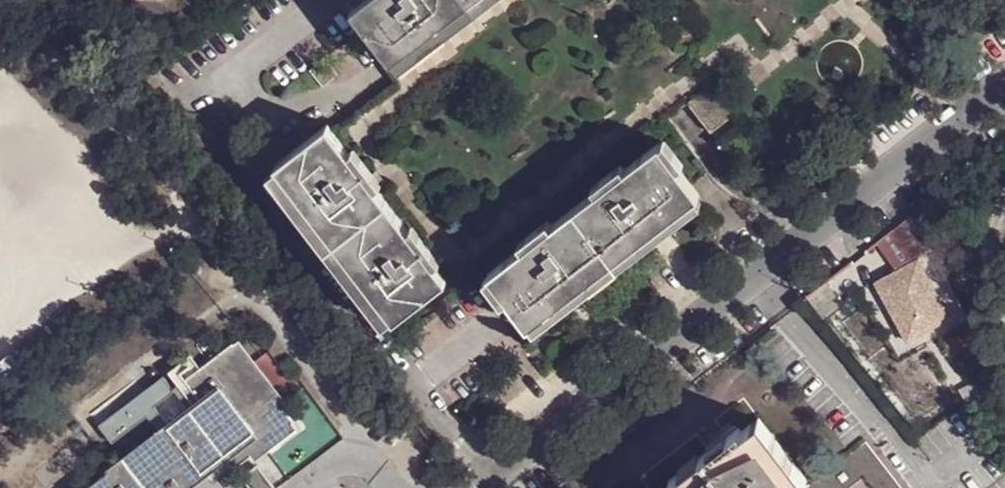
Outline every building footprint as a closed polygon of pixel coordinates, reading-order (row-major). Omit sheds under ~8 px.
[(388,60),(392,58),(467,0),(358,0),(348,7),(388,60)] [(398,67),(487,0),(467,0),(392,58),(398,67)] [(323,83),(340,69),(326,51),(309,65),(323,83)] [(711,132),(737,113),(713,81),(687,100),(711,132)] [(392,320),(446,280),(417,243),(389,207),(358,166),(331,130),(325,123),(272,164),(274,167),(391,317),(392,320)] [(363,163),(336,126),(331,130),(358,166),(363,163)] [(665,137),(659,141),(679,168),(685,163),(665,137)] [(507,299),(527,325),(530,323),(697,196),(700,194),(679,168),(659,141),(637,157),(601,184),(556,219),(521,247),(487,272),(507,299)] [(633,152),(597,179),(601,184),(637,157),(633,152)] [(381,324),(391,317),(274,167),(265,174),(381,324)] [(530,323),(537,332),(703,205),(697,196),(530,323)] [(423,239),(394,203),(389,207),(417,243),(423,239)] [(521,247),(556,219),(552,214),(516,241),(521,247)] [(913,215),(882,238),(898,268),(924,253),(932,248),(920,224),(913,215)] [(948,299),(924,253),(898,268),(892,271),(916,315),(948,299)] [(507,299),(487,272),(482,276),(502,303),(507,299)] [(232,335),(174,382),(190,403),(82,487),(175,487),(225,448),(236,461),(294,417),(232,335)] [(758,418),(740,431),(738,428),(703,455),(706,458),(684,475),(681,472),(669,481),(672,485),(668,487),(798,487),(806,482),(758,418)] [(863,438),(806,482),(798,487),(900,487),(863,438)] [(706,458),(703,455),(681,472),(684,475),(706,458)]
